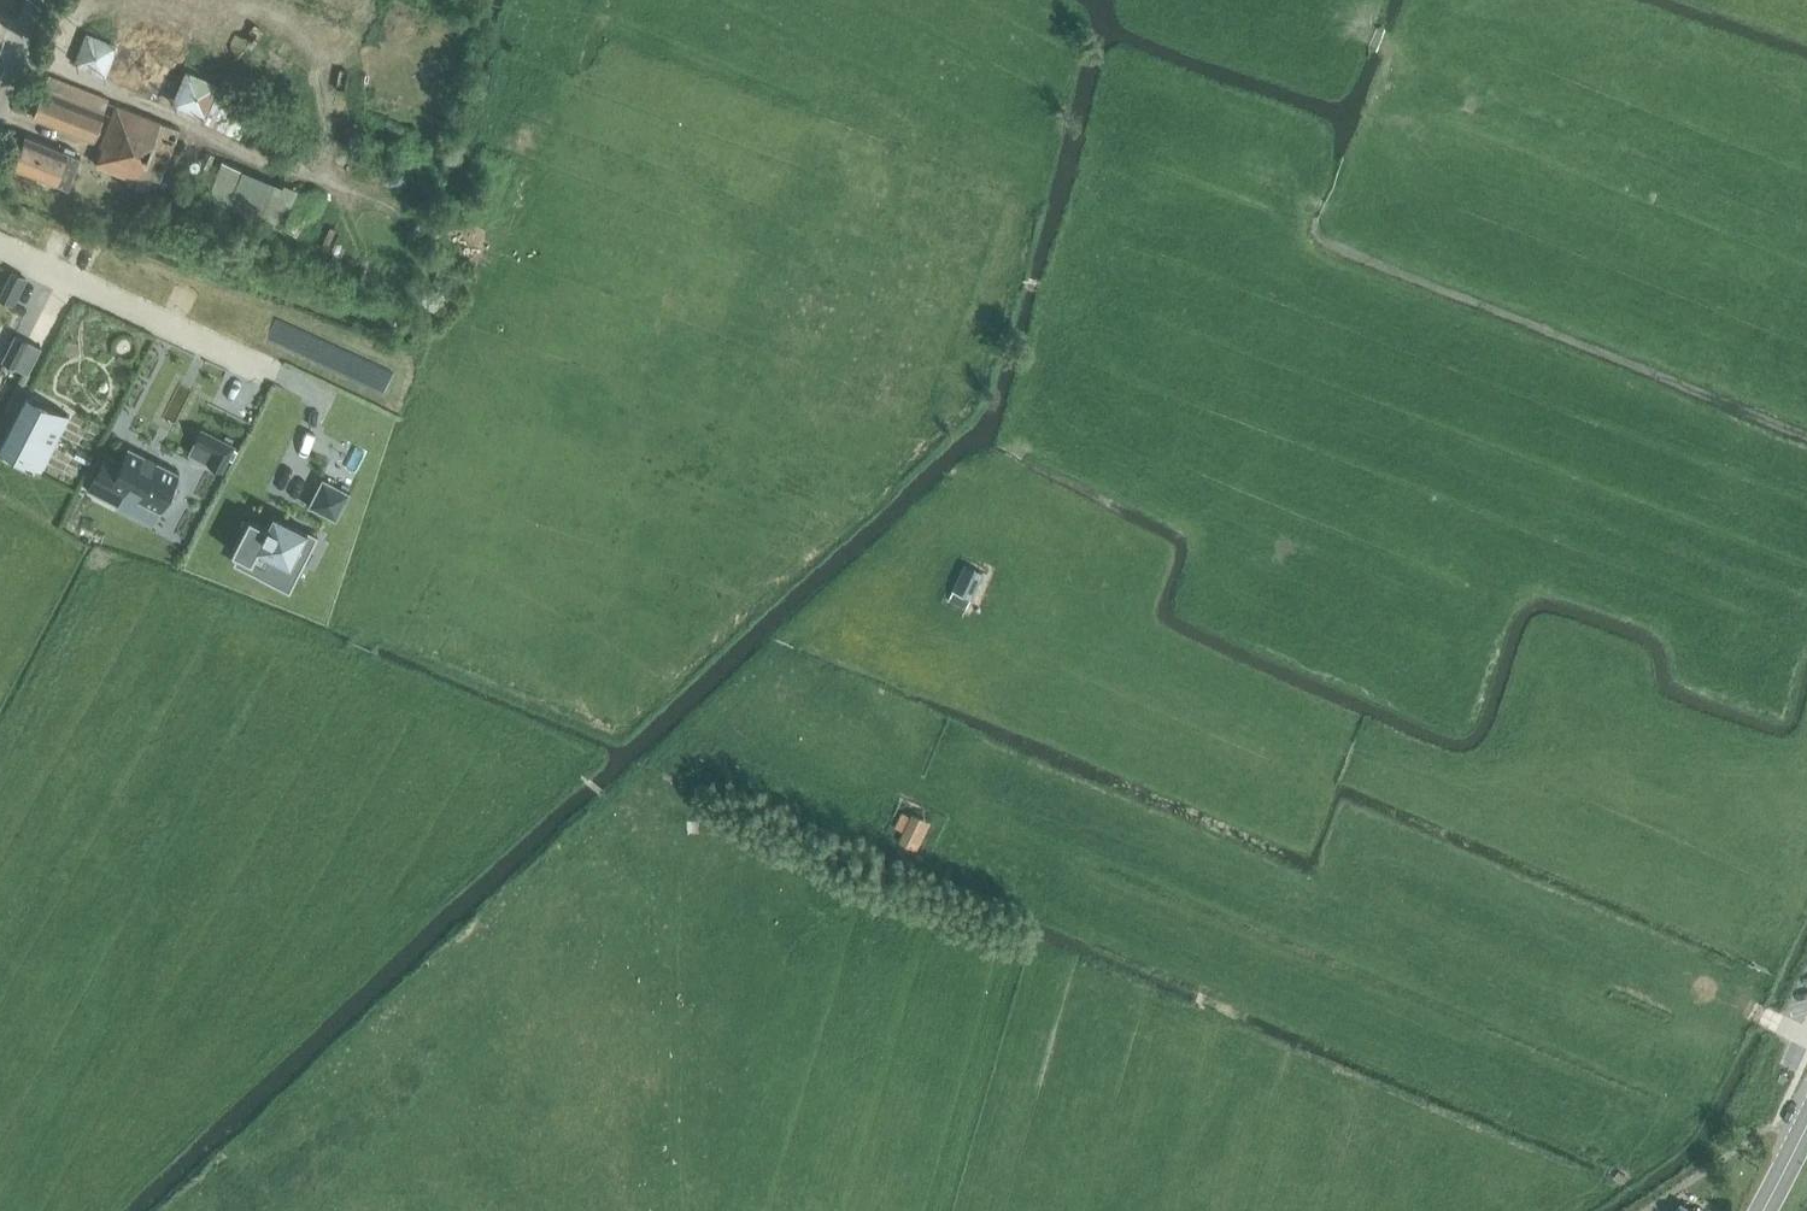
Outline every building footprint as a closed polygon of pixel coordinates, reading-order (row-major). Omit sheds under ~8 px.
[(86,31),(73,63),(103,75),(117,43),(86,31)] [(184,67),(171,102),(203,114),(217,80),(184,67)] [(109,97),(50,75),(32,117),(93,140),(104,111),(109,97)] [(157,187),(178,128),(161,121),(162,121),(115,103),(99,145),(102,147),(96,165),(137,181),(137,180),(157,187)] [(25,131),(11,166),(54,183),(68,188),(82,155),(75,153),(77,149),(65,144),(64,147),(25,131)] [(295,190),(242,169),(223,162),(208,197),(281,226),(295,190)] [(15,274),(3,300),(14,304),(26,279),(15,274)] [(0,359),(0,360),(14,367),(28,339),(14,332),(0,359)] [(42,347),(29,340),(15,366),(29,373),(42,347)] [(0,442),(0,447),(3,441),(21,450),(20,452),(22,452),(22,451),(42,461),(38,468),(41,469),(69,414),(66,413),(64,417),(58,414),(59,411),(27,395),(27,393),(25,392),(0,442)] [(201,426),(194,441),(212,450),(206,462),(222,470),(235,443),(201,426)] [(160,511),(180,472),(128,446),(121,460),(106,452),(87,490),(110,502),(116,489),(160,511)] [(323,473),(309,501),(337,515),(351,487),(323,473)] [(266,526),(248,517),(231,552),(266,569),(272,555),(301,569),(318,534),(272,512),(266,526)] [(964,561),(947,598),(965,606),(982,569),(964,561)] [(899,847),(918,856),(930,825),(904,814),(896,831),(904,835),(899,847)]
